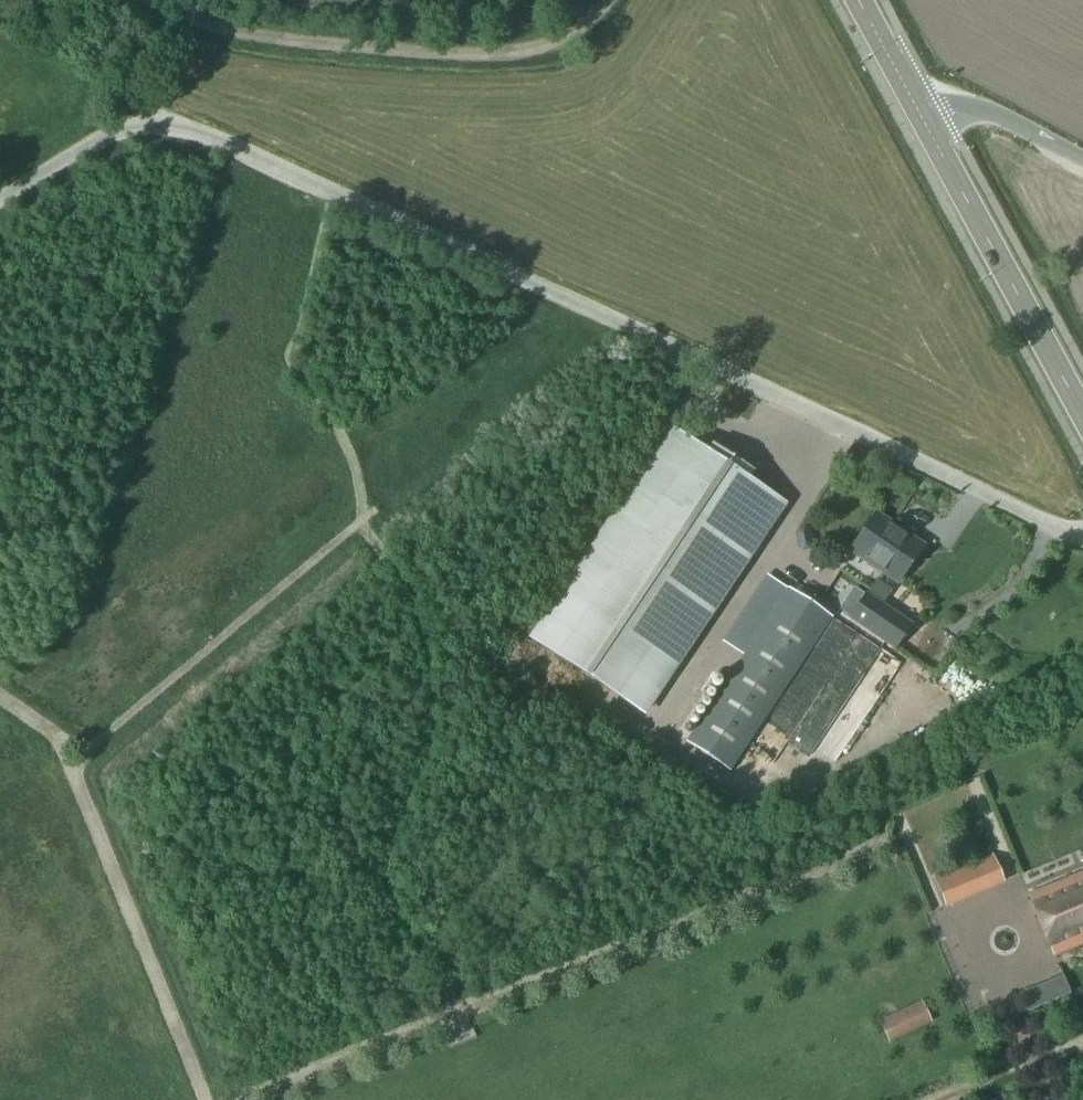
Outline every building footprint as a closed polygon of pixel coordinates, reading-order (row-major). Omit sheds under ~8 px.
[(672,430),(533,643),(644,715),(783,503),(672,430)] [(874,515),(850,551),(897,582),(921,546),(874,515)] [(789,590),(688,744),(732,773),(832,618),(789,590)] [(865,595),(849,619),(894,648),(910,624),(865,595)] [(869,668),(842,705),(856,716),(884,678),(869,668)] [(808,738),(824,754),(852,725),(835,710),(808,738)] [(944,907),(980,892),(969,865),(933,879),(944,907)] [(1028,890),(1052,952),(1082,940),(1082,868),(1028,890)] [(922,1004),(881,1023),(891,1042),(931,1023),(922,1004)]
